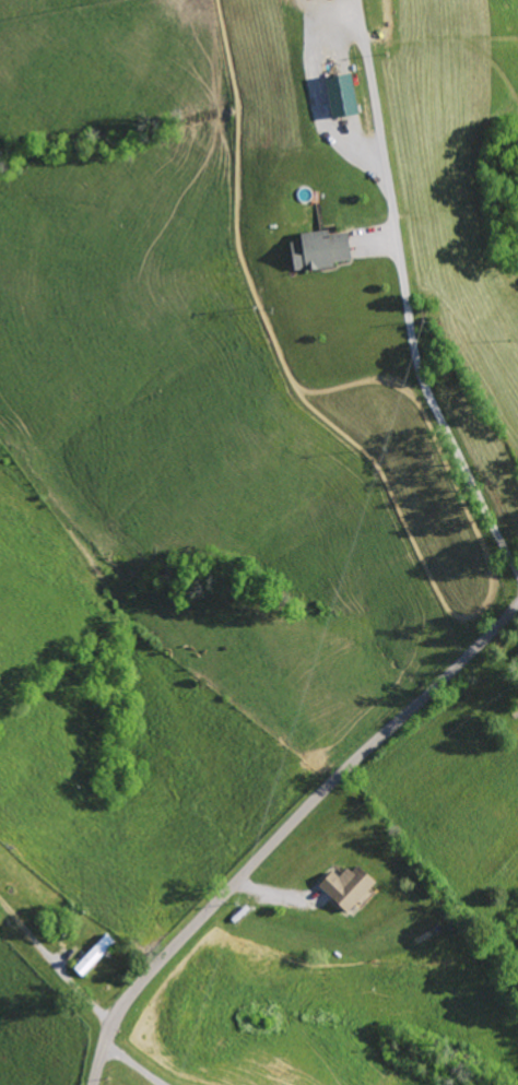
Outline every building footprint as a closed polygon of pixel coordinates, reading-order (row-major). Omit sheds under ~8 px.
[(353,114),(345,74),(319,79),(327,120),(353,114)] [(293,233),(294,242),(283,243),(286,272),(330,267),(330,262),(345,261),(342,232),(323,234),(323,231),(293,233)] [(327,870),(312,885),(342,912),(371,881),(351,862),(336,878),(327,870)] [(113,943),(104,933),(68,967),(78,977),(113,943)]
